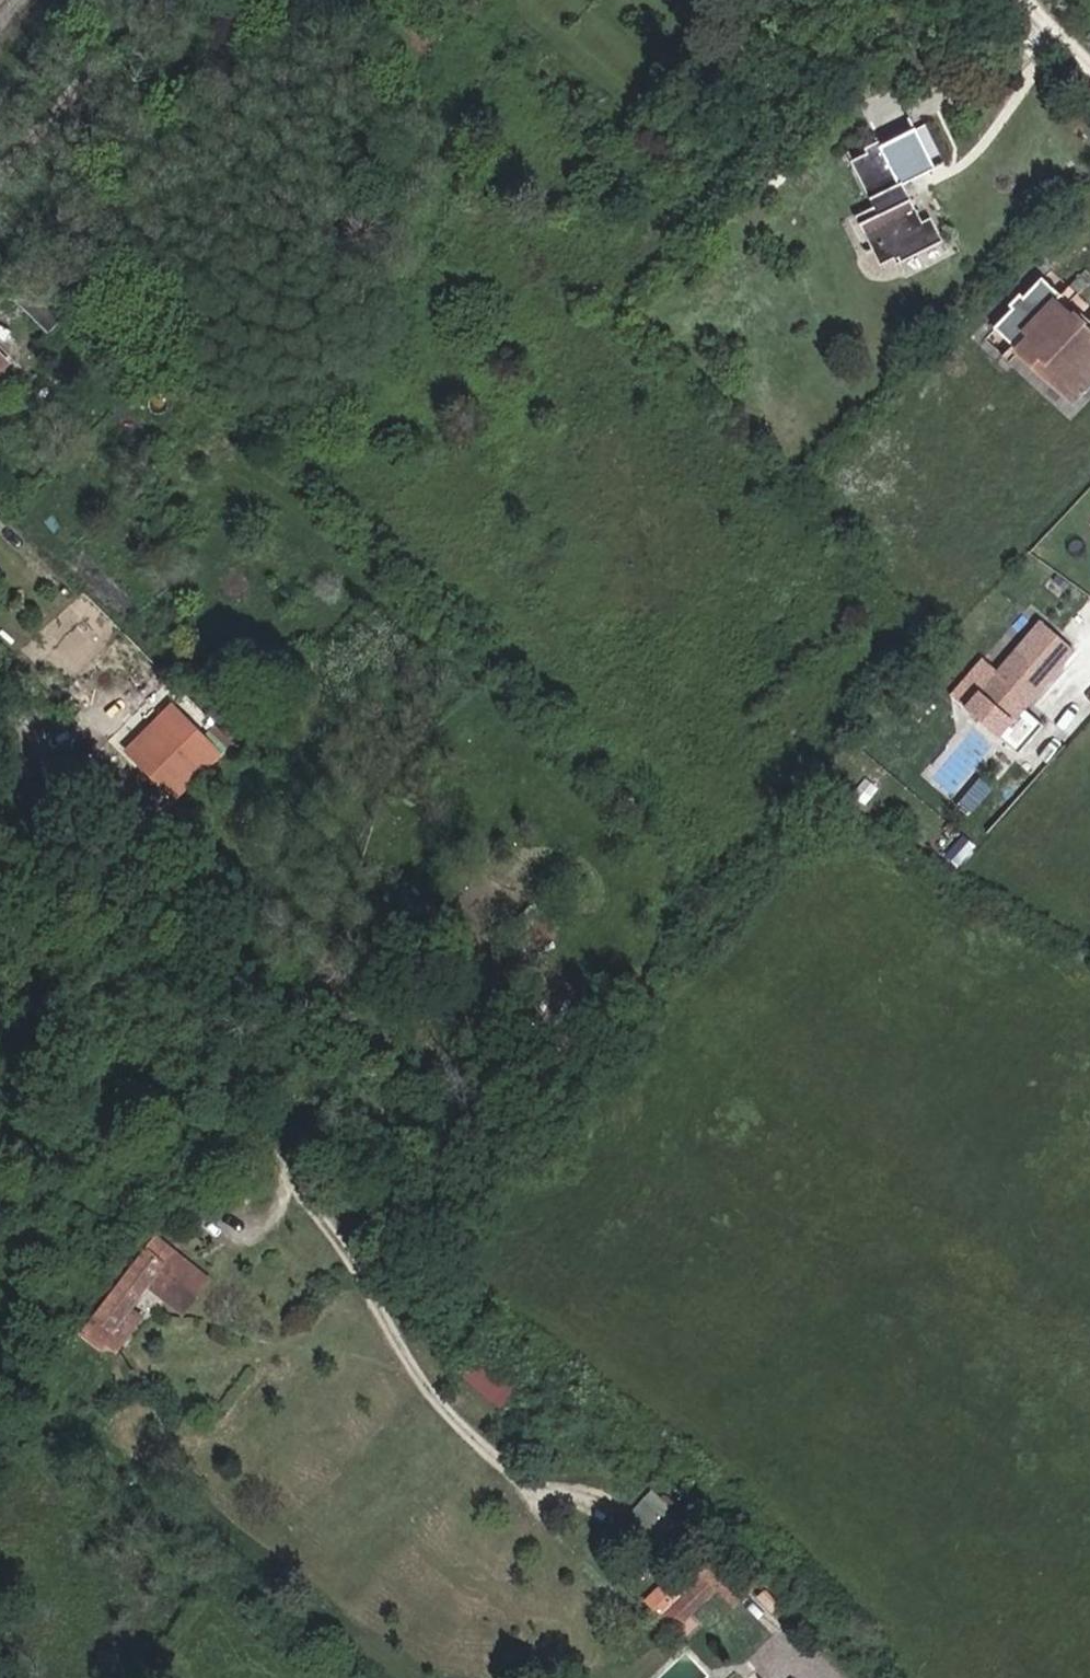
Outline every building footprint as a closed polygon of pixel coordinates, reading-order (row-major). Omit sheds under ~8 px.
[(932,217),(923,223),(912,201),(902,205),(894,191),(937,168),(917,130),(882,148),(880,143),(866,150),(868,154),(850,163),(874,208),(855,218),(881,267),(894,260),(897,266),(944,242),(932,217)] [(50,334),(70,314),(49,293),(71,270),(61,260),(40,283),(36,280),(16,300),(50,334)] [(1083,323),(1062,303),(1070,294),(1062,286),(1053,296),(1034,279),(1023,291),(1043,309),(1037,316),(1043,323),(1047,318),(1056,326),(1061,322),(1089,347),(1089,315),(1083,323)] [(1089,379),(1089,347),(1061,322),(1056,326),(1047,318),(1043,323),(1037,316),(1043,309),(1023,291),(1016,299),(1013,297),(1002,308),(1006,311),(994,325),(1014,342),(1019,336),(1024,341),(1013,353),(1029,367),(1039,355),(1079,391),(1089,379)] [(1068,402),(1079,391),(1039,355),(1029,367),(1068,402)] [(8,365),(0,356),(0,373),(8,365)] [(1028,707),(1079,648),(1048,622),(988,692),(1018,718),(1003,736),(1024,754),(1049,725),(1028,707)] [(165,812),(233,740),(187,694),(129,752),(106,729),(94,741),(165,812)] [(94,741),(89,735),(86,738),(92,744),(94,741)] [(165,812),(94,741),(92,744),(163,815),(165,812)] [(963,865),(979,846),(967,836),(951,856),(963,865)] [(209,1282),(155,1241),(85,1334),(103,1347),(127,1315),(148,1287),(185,1314),(209,1282)] [(103,1347),(85,1334),(80,1340),(98,1354),(101,1351),(117,1363),(144,1327),(127,1315),(103,1347)] [(686,1535),(693,1528),(672,1505),(665,1511),(657,1503),(651,1496),(644,1502),(645,1504),(624,1523),(660,1563),(688,1538),(686,1535)] [(665,1511),(672,1505),(664,1497),(657,1503),(665,1511)] [(688,1538),(696,1531),(693,1528),(686,1535),(688,1538)] [(719,1561),(711,1553),(661,1601),(667,1608),(664,1612),(679,1627),(704,1603),(690,1588),(719,1561)] [(704,1603),(732,1576),(719,1561),(690,1588),(704,1603)] [(668,1638),(679,1627),(664,1612),(653,1622),(668,1638)]
